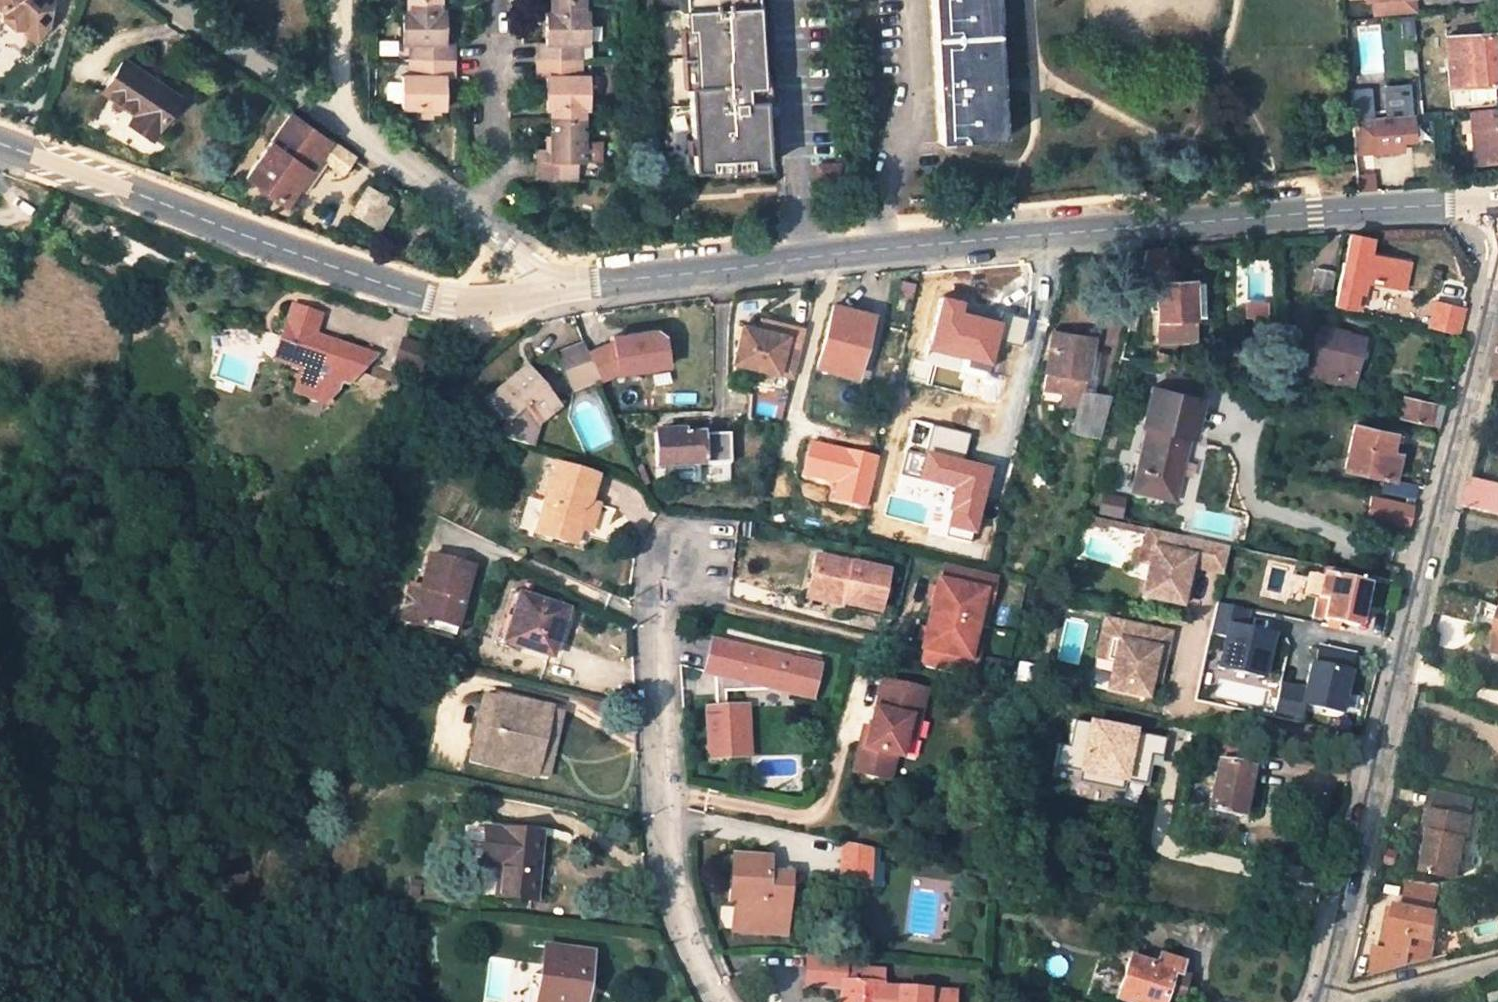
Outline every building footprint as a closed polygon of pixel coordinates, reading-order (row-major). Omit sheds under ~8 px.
[(10,27),(16,26),(31,36),(43,25),(52,0),(0,0),(0,20),(10,27)] [(407,10),(440,10),(440,1),(407,0),(407,10)] [(551,11),(582,11),(583,0),(550,1),(551,11)] [(677,11),(684,11),(693,10),(692,0),(677,0),(677,11)] [(693,10),(684,11),(685,30),(691,29),(695,87),(688,87),(693,171),(709,170),(708,160),(748,158),(748,167),(765,166),(755,0),(692,0),(693,10)] [(938,141),(997,138),(994,79),(991,34),(989,0),(930,0),(936,98),(938,141)] [(1373,13),(1412,10),(1411,0),(1372,0),(1373,13)] [(400,10),(400,44),(408,44),(408,59),(453,59),(453,43),(444,43),(445,10),(440,10),(407,10),(400,10)] [(582,11),(551,11),(545,11),(544,43),(536,44),(536,59),(579,59),(579,44),(588,44),(588,11),(582,11)] [(679,30),(682,88),(688,87),(695,87),(691,29),(685,30),(679,30)] [(1000,79),(997,33),(991,34),(994,79),(1000,79)] [(1496,103),(1493,61),(1493,53),(1497,52),(1497,34),(1491,34),(1491,33),(1445,37),(1450,107),(1496,103)] [(400,76),(400,109),(414,109),(430,108),(445,108),(445,76),(453,75),(453,59),(408,59),(408,76),(400,76)] [(549,109),(584,110),(588,110),(588,76),(579,77),(579,59),(536,59),(536,78),(544,78),(544,110),(549,109)] [(150,138),(177,98),(123,61),(102,92),(135,114),(128,124),(150,138)] [(1000,94),(1000,79),(994,79),(997,138),(1003,138),(1000,94)] [(1370,118),(1369,91),(1348,93),(1350,119),(1370,118)] [(414,118),(430,117),(430,108),(414,109),(414,118)] [(1473,163),(1497,162),(1497,117),(1494,118),(1493,108),(1469,110),(1473,163)] [(550,120),(583,120),(584,110),(549,109),(550,120)] [(243,177),(283,206),(318,156),(342,175),(353,157),(290,112),(243,177)] [(1350,119),(1352,153),(1374,151),(1374,152),(1400,150),(1400,141),(1412,140),(1410,115),(1370,118),(1350,119)] [(583,163),(583,120),(550,120),(549,149),(550,162),(534,162),(535,179),(578,179),(578,163),(583,163)] [(549,149),(534,150),(534,162),(550,162),(549,149)] [(709,170),(709,176),(749,173),(748,167),(748,158),(708,160),(709,170)] [(818,165),(820,197),(844,196),(842,163),(818,165)] [(1373,175),(1355,176),(1356,194),(1374,192),(1373,175)] [(370,224),(384,199),(367,188),(351,213),(370,224)] [(667,207),(667,221),(678,220),(677,207),(667,207)] [(1395,288),(1400,263),(1366,256),(1370,239),(1352,236),(1345,269),(1343,269),(1334,307),(1349,310),(1356,280),(1358,271),(1373,274),(1371,283),(1395,288)] [(1137,284),(1156,283),(1161,283),(1169,248),(1144,250),(1137,284)] [(1402,290),(1408,265),(1400,263),(1395,288),(1402,290)] [(1328,298),(1332,273),(1317,270),(1312,295),(1328,298)] [(1362,281),(1371,283),(1373,274),(1358,271),(1356,280),(1362,281)] [(1355,312),(1362,281),(1356,280),(1349,310),(1355,312)] [(1158,341),(1194,339),(1192,318),(1202,318),(1201,285),(1191,285),(1192,282),(1161,283),(1156,283),(1158,341)] [(856,376),(872,315),(832,304),(817,366),(856,376)] [(1444,306),(1435,304),(1433,314),(1442,316),(1444,306)] [(1463,310),(1444,306),(1442,316),(1433,314),(1429,330),(1456,336),(1463,310)] [(349,389),(374,358),(343,348),(342,353),(326,348),(324,342),(315,339),(321,319),(293,309),(282,344),(294,348),(287,368),(301,373),(295,394),(327,405),(343,386),(349,389)] [(760,319),(758,329),(768,332),(770,322),(760,319)] [(960,336),(962,325),(940,320),(938,331),(952,334),(960,336)] [(742,325),(733,362),(792,376),(803,329),(770,322),(768,332),(758,329),(742,325)] [(1352,387),(1364,338),(1319,327),(1308,375),(1352,387)] [(947,362),(952,334),(938,331),(921,328),(911,374),(941,379),(940,381),(955,385),(959,365),(956,364),(947,362)] [(659,329),(614,336),(605,346),(617,377),(671,364),(666,334),(659,329)] [(1094,338),(1053,332),(1046,372),(1063,375),(1060,391),(1058,404),(1082,408),(1085,393),(1083,392),(1085,380),(1087,380),(1091,355),(1094,338)] [(956,364),(963,336),(960,336),(952,334),(947,362),(956,364)] [(426,344),(397,335),(391,355),(420,366),(426,344)] [(342,353),(343,348),(324,342),(326,348),(342,353)] [(598,379),(583,342),(556,355),(571,390),(598,379)] [(282,344),(275,364),(287,368),(294,348),(282,344)] [(617,377),(605,346),(592,351),(605,382),(617,377)] [(1093,394),(1099,357),(1091,355),(1087,380),(1085,380),(1083,392),(1085,393),(1093,394)] [(525,368),(486,400),(505,423),(501,439),(530,448),(537,425),(557,408),(525,368)] [(1046,372),(1044,388),(1060,391),(1063,375),(1046,372)] [(909,391),(911,380),(901,378),(898,388),(909,391)] [(1172,498),(1187,437),(1192,438),(1200,399),(1151,388),(1142,427),(1147,428),(1133,489),(1172,498)] [(389,405),(391,396),(378,392),(375,401),(389,405)] [(1093,394),(1085,393),(1082,408),(1075,435),(1100,439),(1111,397),(1093,394)] [(1443,408),(1405,400),(1400,420),(1437,427),(1443,408)] [(944,461),(955,416),(920,407),(914,433),(911,444),(907,460),(903,475),(931,483),(937,460),(944,461)] [(1390,452),(1394,434),(1353,425),(1344,468),(1385,477),(1390,452)] [(914,433),(906,431),(903,441),(911,444),(914,433)] [(731,464),(730,435),(682,437),(682,435),(654,435),(656,467),(667,466),(731,464)] [(903,441),(899,458),(907,460),(911,444),(903,441)] [(1385,477),(1394,479),(1399,454),(1390,452),(1385,477)] [(931,483),(938,485),(944,461),(937,460),(931,483)] [(668,478),(697,477),(696,466),(667,466),(668,478)] [(588,502),(594,479),(556,467),(535,535),(574,545),(579,529),(581,522),(592,525),(598,505),(588,502)] [(776,486),(788,489),(790,478),(777,475),(775,486),(776,486)] [(1423,487),(1398,482),(1397,487),(1382,484),(1380,492),(1415,500),(1420,501),(1423,487)] [(775,486),(769,484),(763,508),(771,511),(771,507),(776,486),(775,486)] [(785,510),(790,490),(788,489),(776,486),(771,507),(785,510)] [(1491,489),(1486,511),(1497,514),(1497,491),(1491,489)] [(1414,506),(1371,498),(1366,518),(1409,526),(1414,506)] [(525,499),(522,531),(536,533),(539,500),(525,499)] [(579,529),(590,532),(592,525),(581,522),(579,529)] [(1228,546),(1148,528),(1144,547),(1152,549),(1142,596),(1181,605),(1190,565),(1223,573),(1228,546)] [(407,586),(399,621),(423,628),(425,619),(456,626),(460,609),(455,608),(457,598),(463,599),(470,565),(427,555),(419,588),(407,586)] [(879,612),(888,573),(816,557),(808,592),(846,599),(845,604),(879,612)] [(933,600),(929,615),(976,625),(981,608),(984,591),(992,593),(996,576),(944,564),(940,581),(937,581),(933,600)] [(1323,574),(1367,584),(1368,577),(1325,567),(1323,574)] [(1322,620),(1357,627),(1362,605),(1366,606),(1368,591),(1365,590),(1367,584),(1323,574),(1318,597),(1327,600),(1325,609),(1322,620)] [(1436,613),(1476,621),(1482,601),(1443,588),(1436,613)] [(984,591),(981,608),(989,610),(992,593),(984,591)] [(549,657),(565,609),(510,592),(495,639),(549,657)] [(807,600),(844,608),(845,604),(846,599),(808,592),(807,600)] [(1318,597),(1316,607),(1325,609),(1327,600),(1318,597)] [(1272,635),(1242,629),(1247,610),(1215,603),(1209,634),(1225,637),(1218,668),(1262,678),(1272,635)] [(1497,613),(1497,606),(1492,604),(1490,611),(1497,613)] [(973,643),(976,625),(929,615),(926,631),(924,642),(922,649),(924,650),(921,667),(973,679),(977,661),(969,659),(973,643)] [(425,619),(423,628),(454,635),(456,626),(425,619)] [(1105,619),(1099,644),(1116,648),(1113,662),(1107,689),(1146,698),(1150,681),(1157,650),(1166,652),(1170,633),(1105,619)] [(820,668),(712,643),(705,674),(716,677),(717,709),(709,710),(712,761),(751,758),(748,708),(727,709),(726,693),(779,689),(803,696),(804,690),(813,692),(820,668)] [(973,643),(969,659),(977,661),(981,645),(973,643)] [(1099,644),(1096,658),(1113,662),(1116,648),(1099,644)] [(1299,724),(1303,705),(1340,713),(1353,653),(1319,645),(1315,665),(1310,664),(1305,691),(1279,685),(1272,718),(1299,724)] [(1166,652),(1157,650),(1150,681),(1159,684),(1166,652)] [(920,721),(927,691),(884,681),(877,710),(876,709),(871,729),(867,748),(861,747),(855,773),(890,781),(896,757),(902,758),(907,739),(912,719),(920,721)] [(533,777),(548,709),(483,693),(469,762),(533,777)] [(545,779),(560,712),(548,709),(533,777),(545,779)] [(907,739),(916,741),(920,721),(912,719),(907,739)] [(1167,736),(1076,719),(1071,745),(1062,744),(1059,764),(1083,768),(1081,780),(1127,788),(1129,777),(1147,781),(1152,752),(1164,754),(1167,736)] [(865,728),(861,747),(867,748),(871,729),(865,728)] [(1209,811),(1243,817),(1252,770),(1244,769),(1246,753),(1218,748),(1215,766),(1217,766),(1209,811)] [(1421,845),(1429,847),(1424,870),(1458,877),(1466,838),(1470,834),(1472,829),(1472,823),(1470,818),(1473,801),(1432,793),(1421,845)] [(533,902),(540,835),(484,829),(480,866),(499,868),(496,898),(533,902)] [(869,863),(870,849),(841,843),(839,885),(878,888),(879,863),(869,863)] [(786,934),(789,874),(768,872),(769,859),(732,856),(729,902),(733,903),(732,931),(786,934)] [(1406,907),(1437,912),(1442,884),(1411,880),(1406,907)] [(1434,955),(1442,912),(1437,912),(1406,907),(1400,906),(1398,912),(1393,943),(1392,950),(1378,949),(1371,975),(1411,964),(1413,952),(1434,955)] [(1398,912),(1390,911),(1384,942),(1393,943),(1398,912)] [(589,953),(544,946),(539,977),(535,1001),(582,1001),(589,953)] [(806,956),(806,970),(842,972),(842,967),(842,958),(806,956)] [(1184,965),(1159,957),(1155,967),(1128,959),(1116,1000),(1122,1001),(1162,1001),(1163,999),(1174,1001),(1180,1001),(1183,993),(1175,991),(1184,965)] [(883,969),(842,967),(842,972),(806,970),(805,987),(841,989),(840,1001),(927,1001),(928,991),(881,987),(883,969)] [(525,1001),(535,1001),(539,977),(529,975),(525,1001)]
